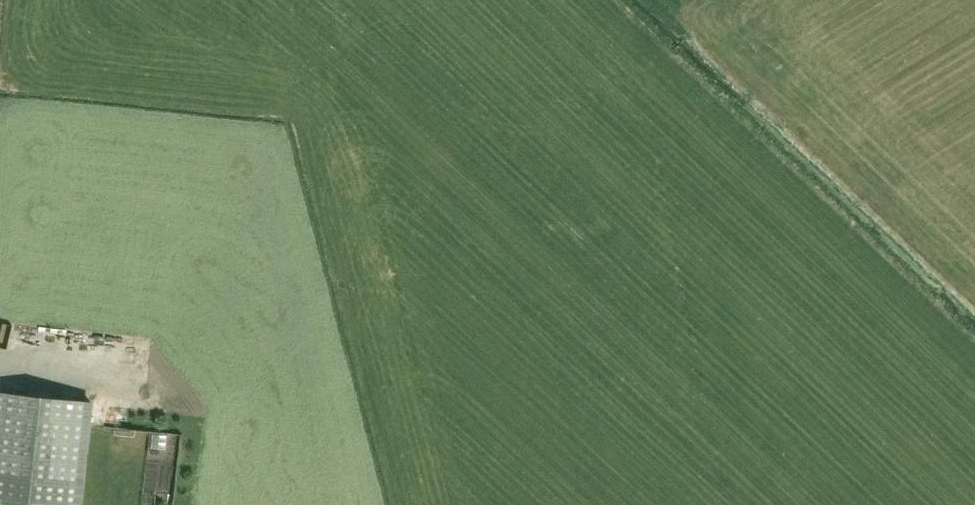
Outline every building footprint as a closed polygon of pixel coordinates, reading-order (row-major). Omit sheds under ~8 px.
[(92,403),(0,393),(0,504),(80,504),(92,403)]
